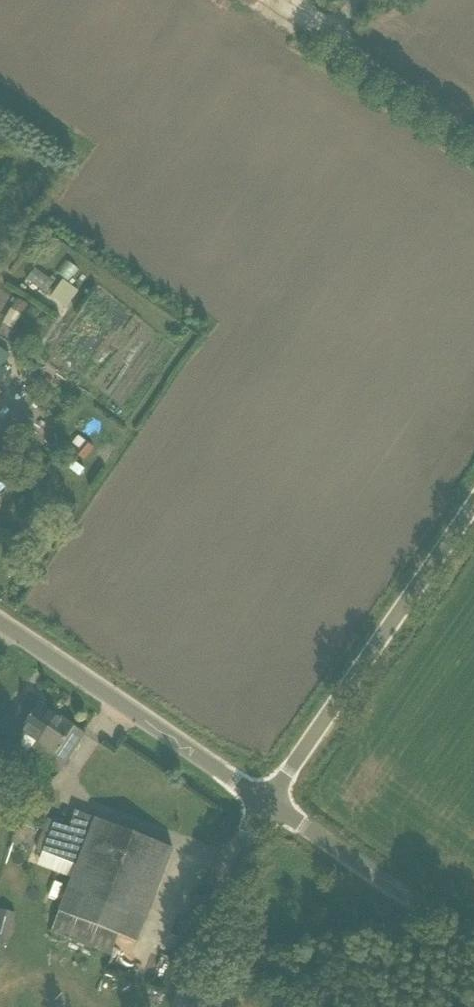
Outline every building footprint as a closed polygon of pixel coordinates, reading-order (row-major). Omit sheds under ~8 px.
[(33,269),(25,281),(43,293),(51,281),(33,269)] [(59,279),(48,298),(66,308),(77,289),(59,279)] [(22,729),(14,742),(34,755),(41,744),(38,743),(57,715),(28,696),(11,722),(22,729)] [(86,735),(57,715),(38,743),(41,744),(34,755),(60,773),(86,735)] [(137,942),(173,848),(76,810),(70,827),(55,821),(43,852),(77,866),(51,933),(111,955),(119,935),(137,942)] [(23,811),(18,824),(34,830),(39,818),(23,811)] [(0,909),(0,942),(8,944),(16,913),(0,909)]
